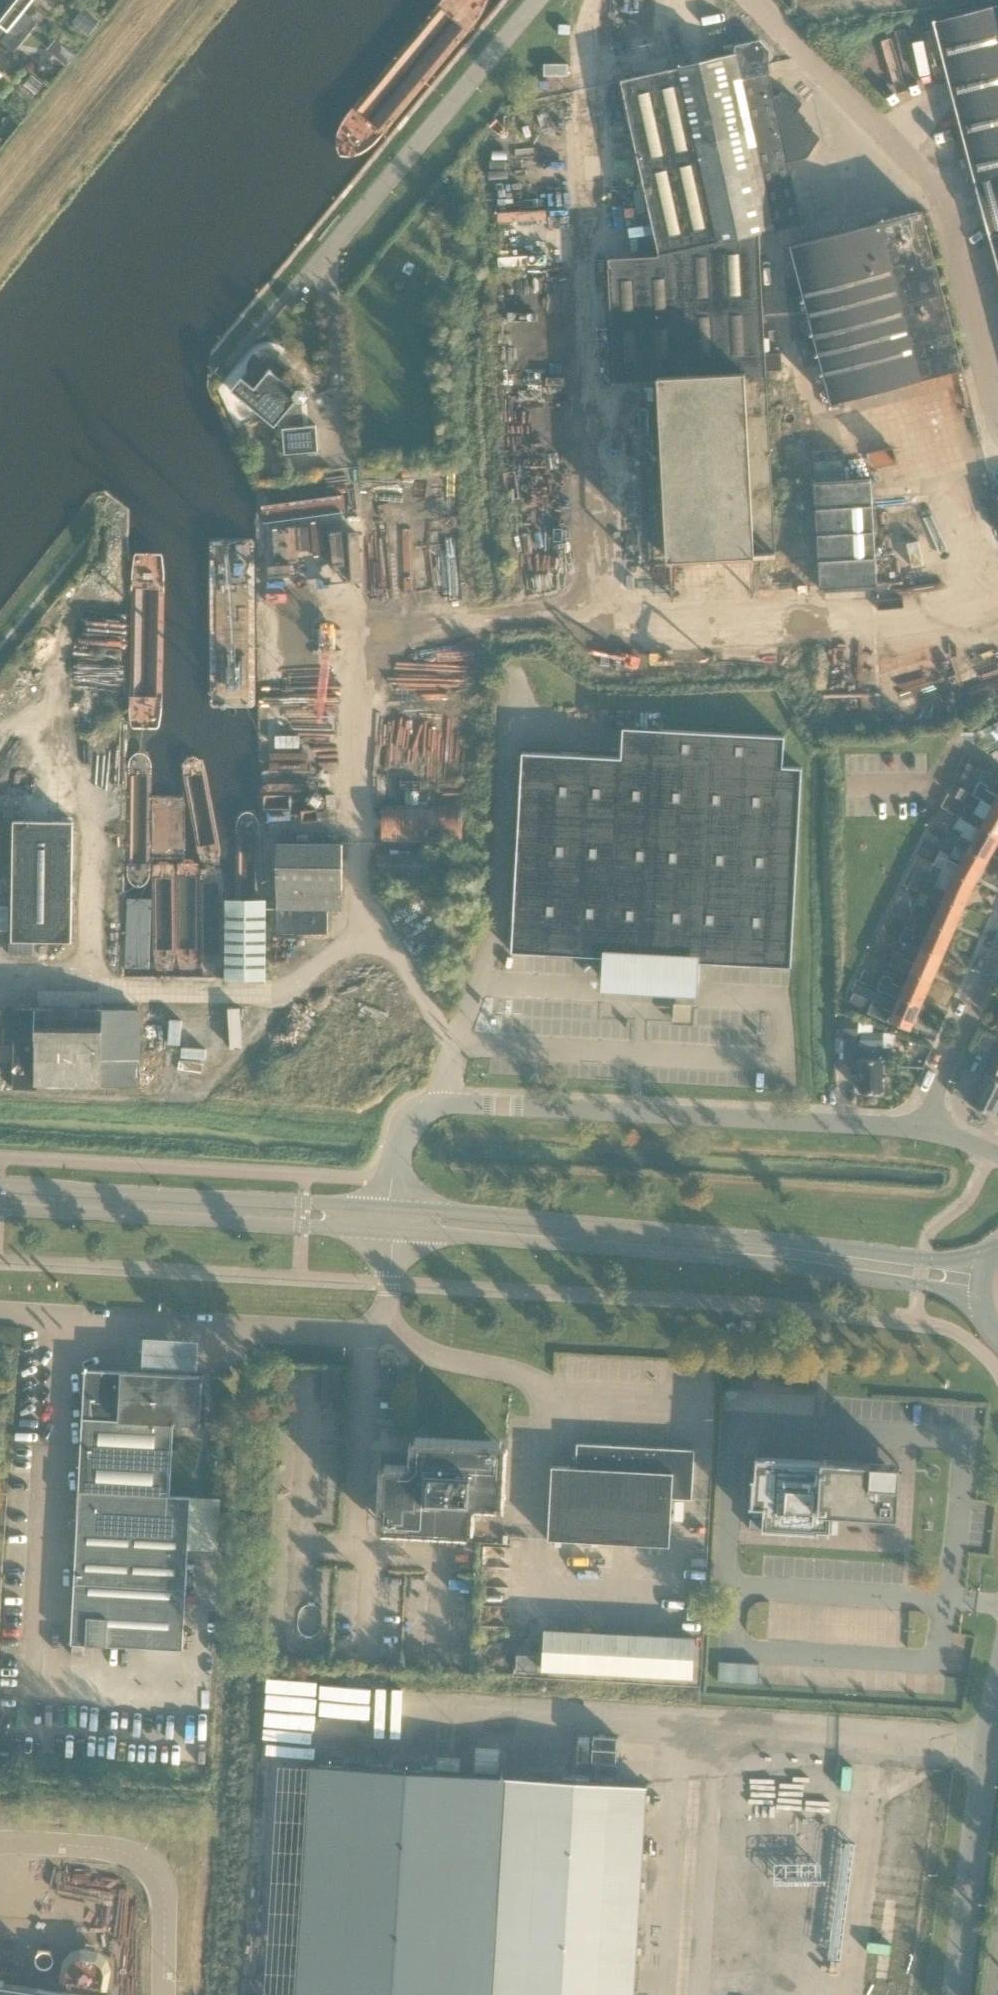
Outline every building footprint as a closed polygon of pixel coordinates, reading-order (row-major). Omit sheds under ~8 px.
[(24,11),(11,0),(0,0),(0,40),(2,42),(3,41),(2,40),(10,30),(9,29),(24,11)] [(24,11),(33,0),(11,0),(24,11)] [(937,21),(936,20),(934,21),(997,267),(997,5),(937,21)] [(99,22),(83,8),(72,20),(89,34),(99,22)] [(56,39),(48,49),(68,65),(76,55),(56,39)] [(781,95),(775,96),(768,65),(770,65),(770,51),(761,41),(737,47),(736,56),(682,67),(682,68),(623,81),(660,255),(660,257),(610,260),(616,382),(660,380),(669,555),(776,550),(767,371),(783,371),(782,354),(766,354),(760,233),(803,223),(790,162),(809,157),(822,138),(812,131),(814,128),(805,122),(808,118),(798,112),(803,104),(783,91),(781,95)] [(24,84),(37,94),(45,85),(32,75),(24,84)] [(813,329),(832,404),(963,369),(923,211),(792,246),(809,313),(813,329)] [(787,284),(791,297),(801,294),(797,281),(787,284)] [(813,329),(809,313),(799,316),(803,331),(813,329)] [(231,390),(275,426),(278,423),(283,427),(285,453),(319,450),(316,424),(298,426),(296,404),(298,402),(302,403),(307,401),(309,397),(310,393),(307,388),(303,386),(299,386),(295,389),(282,379),(292,366),(278,354),(277,354),(275,353),(272,352),(269,351),(266,352),(262,353),(259,355),(256,357),(253,361),(252,364),(252,367),(252,370),(253,373),(242,376),(231,390)] [(817,460),(817,478),(841,477),(841,459),(817,460)] [(817,480),(820,588),(876,586),(873,479),(817,480)] [(785,532),(800,531),(799,504),(784,505),(785,532)] [(798,550),(784,551),(785,570),(799,569),(798,550)] [(784,736),(663,730),(661,760),(522,752),(512,951),(603,956),(602,976),(699,981),(700,961),(791,966),(801,767),(782,766),(784,736)] [(961,775),(970,781),(978,768),(969,763),(961,775)] [(987,789),(989,785),(980,780),(973,793),(993,805),(994,803),(997,805),(997,795),(987,789)] [(969,791),(953,782),(948,790),(964,799),(969,791)] [(994,803),(993,805),(986,819),(974,812),(976,809),(967,804),(960,817),(980,828),(981,826),(997,835),(997,805),(994,803)] [(383,841),(462,842),(462,807),(383,807),(383,841)] [(947,840),(967,851),(968,849),(988,860),(997,842),(997,835),(981,826),(980,828),(960,817),(947,840)] [(74,821),(14,820),(12,941),(72,941),(74,821)] [(934,860),(940,849),(925,841),(919,852),(934,860)] [(345,846),(280,845),(280,889),(280,934),(330,935),(330,911),(344,911),(344,890),(345,890),(345,846)] [(975,883),(988,860),(968,849),(967,851),(960,865),(948,858),(950,855),(941,850),(934,863),(954,874),(955,872),(975,883)] [(908,885),(921,891),(927,877),(914,872),(908,885)] [(964,907),(975,883),(955,872),(954,874),(947,891),(935,885),(936,881),(928,878),(921,891),(929,895),(943,901),(944,898),(964,907)] [(954,931),(964,907),(944,898),(943,901),(929,895),(924,905),(917,901),(911,915),(916,918),(932,925),(934,922),(954,931)] [(943,955),(954,931),(934,922),(932,925),(916,918),(912,928),(905,925),(899,939),(921,949),(923,946),(943,955)] [(932,980),(943,955),(923,946),(921,949),(915,963),(903,957),(904,954),(896,950),(889,964),(911,973),(911,971),(932,980)] [(877,956),(888,962),(892,953),(881,948),(877,956)] [(884,976),(880,974),(881,973),(869,967),(863,981),(900,997),(900,995),(921,1004),(932,980),(911,971),(911,973),(904,987),(892,982),(894,978),(885,974),(884,976)] [(868,1010),(873,1000),(861,995),(856,1005),(868,1010)] [(910,1029),(921,1004),(900,995),(900,997),(894,1012),(881,1006),(883,1002),(874,999),(868,1012),(890,1022),(891,1020),(910,1029)] [(674,1018),(692,1020),(693,1003),(676,1001),(674,1018)] [(139,1009),(15,1008),(14,1088),(38,1088),(38,1084),(101,1085),(101,1084),(138,1084),(139,1009)] [(838,1036),(859,1036),(859,1019),(838,1019),(838,1036)] [(884,1046),(884,1032),(873,1032),(862,1031),(862,1032),(861,1038),(861,1046),(884,1046)] [(982,1032),(977,1044),(984,1048),(990,1036),(982,1032)] [(860,1091),(883,1091),(884,1046),(861,1046),(861,1038),(844,1038),(844,1062),(860,1063),(860,1091)] [(933,1045),(921,1040),(912,1060),(924,1065),(933,1045)] [(994,1051),(997,1053),(972,1103),(995,1115),(997,1109),(997,1043),(994,1051)] [(197,1342),(143,1339),(141,1369),(196,1372),(197,1342)] [(175,1425),(177,1375),(86,1370),(71,1643),(183,1649),(189,1546),(212,1547),(215,1498),(171,1496),(175,1425)] [(177,1375),(175,1425),(202,1426),(205,1375),(203,1375),(203,1376),(177,1375)] [(472,1501),(501,1503),(504,1444),(416,1439),(415,1468),(387,1467),(383,1525),(470,1530),(472,1501)] [(674,1498),(694,1499),(696,1449),(578,1443),(577,1466),(553,1465),(549,1539),(671,1546),(674,1498)] [(899,1463),(754,1455),(750,1529),(823,1533),(824,1512),(896,1516),(899,1463)] [(695,1636),(544,1628),(542,1670),(692,1677),(695,1636)] [(517,1670),(539,1671),(540,1655),(518,1654),(517,1670)] [(717,1681),(758,1683),(759,1663),(718,1661),(717,1681)] [(616,1736),(593,1735),(591,1759),(615,1761),(616,1736)] [(647,1784),(310,1764),(296,1994),(634,1994),(647,1784)] [(0,1981),(0,1994),(90,1994),(0,1981)]
